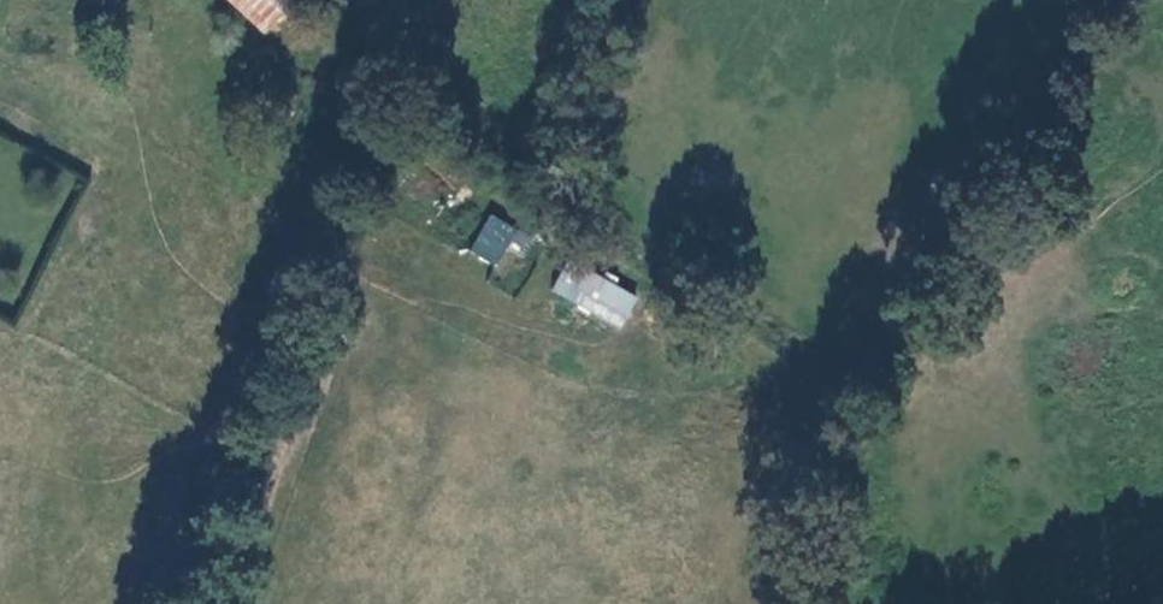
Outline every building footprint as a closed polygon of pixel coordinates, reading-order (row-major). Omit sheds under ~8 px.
[(273,38),(300,3),(296,0),(224,0),(273,38)] [(504,269),(523,231),(488,213),(469,252),(504,269)] [(624,327),(639,291),(565,260),(550,296),(624,327)]
